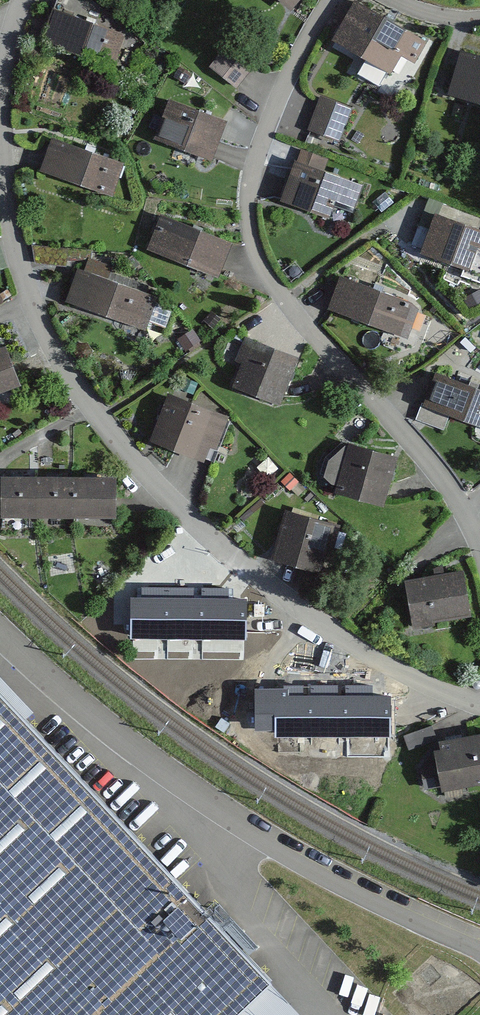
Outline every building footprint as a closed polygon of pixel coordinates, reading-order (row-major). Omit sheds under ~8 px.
[(287,16),(301,0),(269,0),(287,16)] [(431,41),(350,3),(330,48),(393,77),(400,61),(418,69),(431,41)] [(126,41),(51,16),(40,50),(115,75),(126,41)] [(230,38),(215,59),(240,78),(256,57),(230,38)] [(457,56),(446,100),(479,108),(479,62),(457,56)] [(354,109),(320,99),(308,136),(343,146),(354,109)] [(225,123),(163,105),(151,145),(212,163),(225,123)] [(126,163),(51,140),(39,180),(113,203),(126,163)] [(363,187),(290,163),(277,201),(330,218),(334,204),(355,211),(363,187)] [(431,212),(418,251),(479,271),(479,228),(431,212)] [(230,241),(156,219),(145,254),(219,276),(230,241)] [(0,232),(0,261),(10,257),(1,232),(0,232)] [(156,299),(75,273),(64,305),(145,331),(156,299)] [(420,306),(338,278),(326,314),(408,342),(420,306)] [(296,360),(244,344),(229,394),(281,409),(296,360)] [(0,351),(0,396),(17,390),(3,351),(0,351)] [(434,372),(421,406),(479,429),(479,390),(434,372)] [(231,416),(163,395),(148,442),(216,464),(231,416)] [(396,459),(343,445),(331,492),(383,506),(396,459)] [(0,478),(0,519),(109,521),(109,479),(0,478)] [(334,527),(282,512),(267,565),(318,580),(334,527)] [(463,574),(401,583),(408,628),(470,619),(463,574)] [(240,602),(125,600),(124,646),(239,647),(240,602)] [(309,1013),(0,684),(0,1014),(306,1014),(309,1013)] [(389,695),(248,695),(248,735),(389,735),(389,695)] [(409,729),(414,741),(433,734),(435,739),(443,736),(436,719),(409,729)] [(429,744),(433,767),(421,769),(425,794),(479,784),(479,735),(429,744)] [(258,939),(236,912),(228,918),(250,945),(258,939)]
